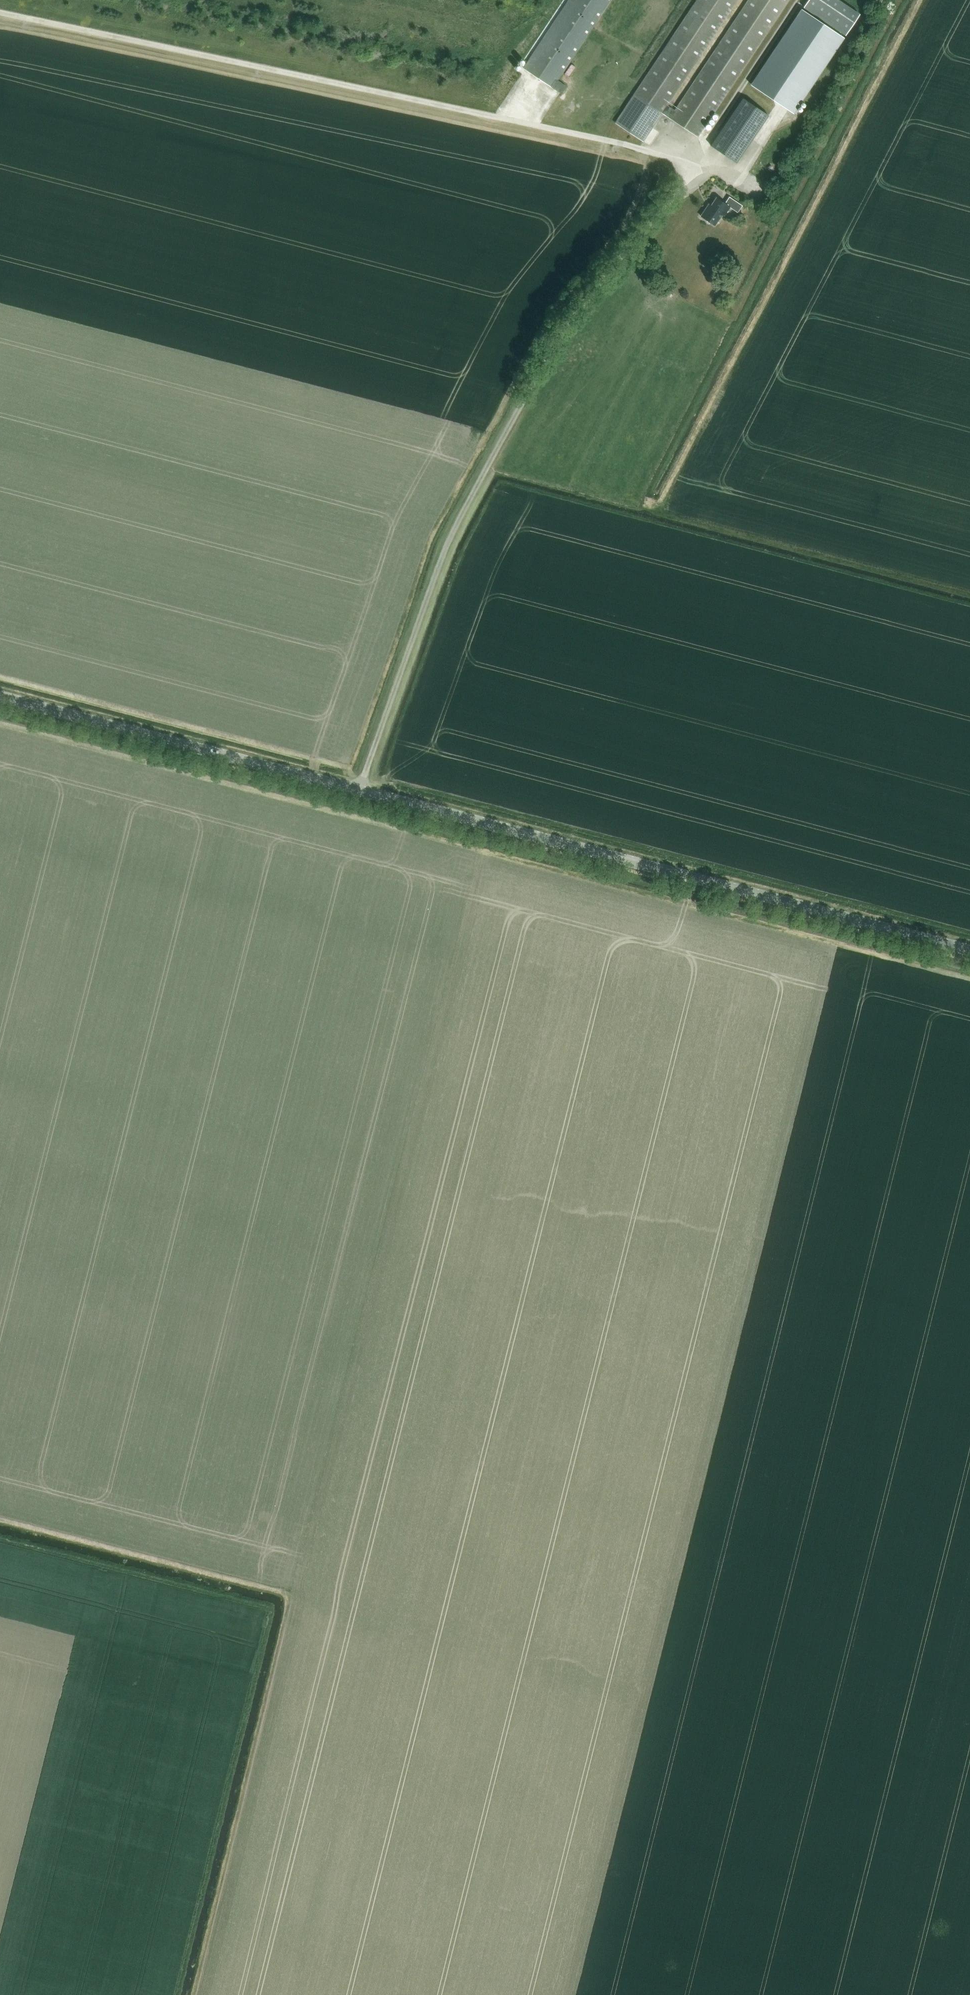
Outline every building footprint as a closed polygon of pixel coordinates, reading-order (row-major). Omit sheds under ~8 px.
[(525,68),(560,92),(565,85),(556,79),(609,0),(570,0),(525,68)] [(667,106),(738,0),(699,0),(635,96),(634,95),(615,123),(643,142),(662,113),(698,138),(790,0),(750,0),(676,112),(667,106)] [(859,15),(838,0),(808,0),(803,7),(844,36),(859,15)] [(794,114),(813,85),(844,39),(802,11),(752,86),(794,114)] [(737,163),(769,115),(743,97),(710,145),(737,163)] [(738,214),(743,207),(729,198),(725,204),(716,199),(711,207),(709,205),(700,217),(714,227),(722,215),(724,217),(730,209),(738,214)]
